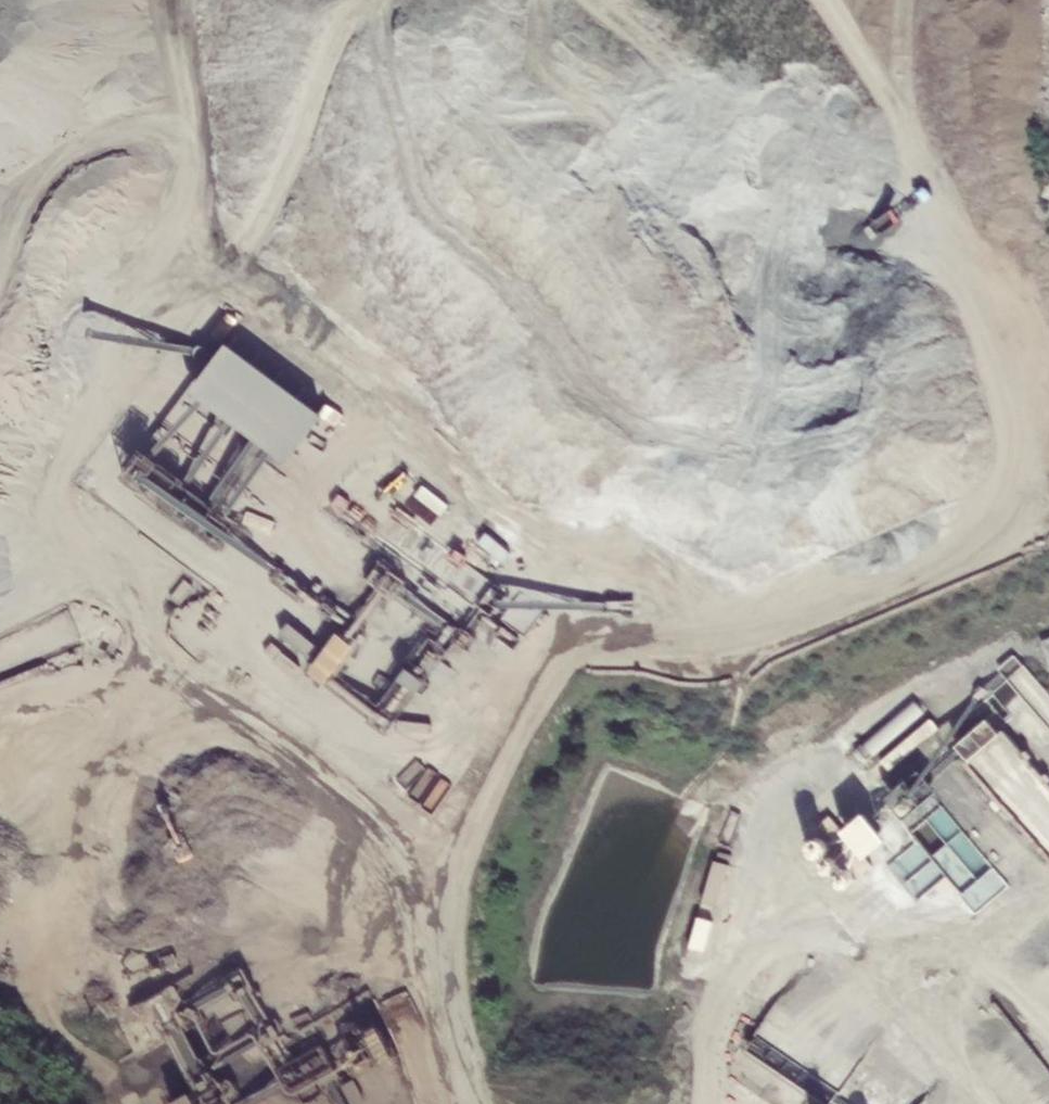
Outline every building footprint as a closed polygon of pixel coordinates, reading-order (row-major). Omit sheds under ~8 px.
[(205,395),(175,437),(241,482),(270,440),(205,395)] [(177,520),(245,562),(263,533),(195,491),(177,520)] [(274,636),(307,662),(322,643),(288,617),(274,636)] [(337,630),(309,670),(328,683),(356,644),(337,630)] [(721,964),(730,927),(702,919),(692,957),(721,964)] [(263,1047),(227,1060),(234,1081),(271,1068),(263,1047)] [(192,1089),(169,1101),(171,1103),(200,1103),(192,1089)] [(947,1100),(928,1090),(921,1103),(945,1103),(947,1100)]
